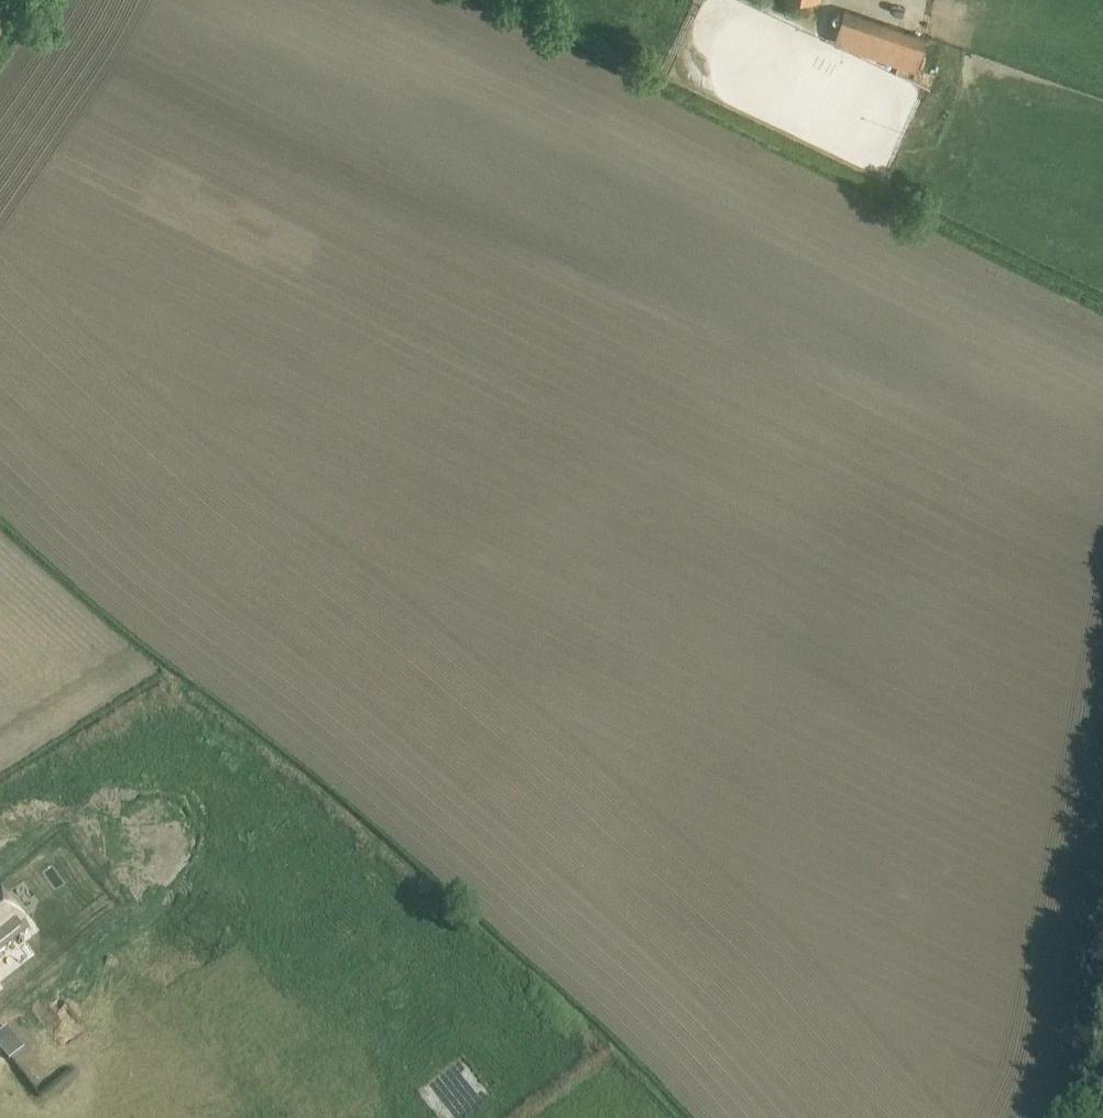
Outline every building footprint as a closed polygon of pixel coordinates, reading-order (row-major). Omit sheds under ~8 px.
[(845,10),(835,43),(917,70),(928,38),(845,10)] [(30,932),(0,894),(0,956),(30,932)] [(30,1043),(13,1022),(0,1032),(0,1050),(9,1061),(30,1043)]
